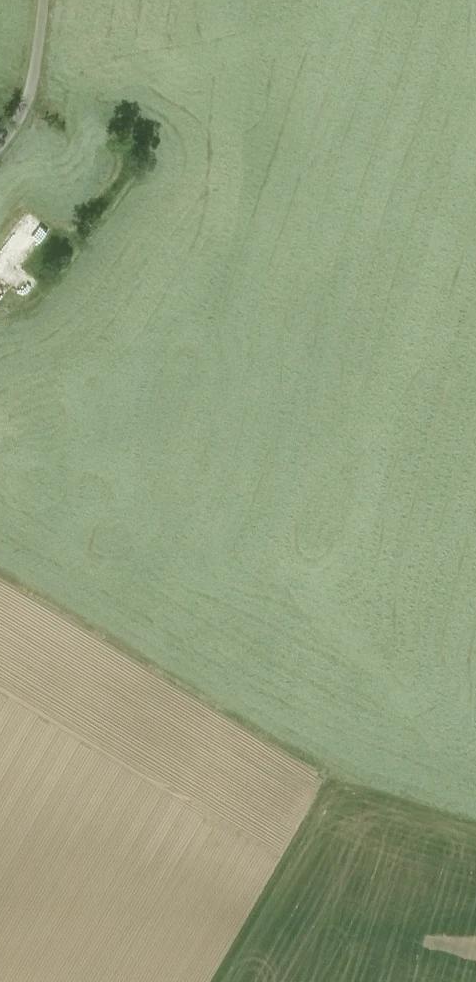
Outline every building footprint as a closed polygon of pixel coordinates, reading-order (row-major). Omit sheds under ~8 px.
[(8,275),(0,270),(0,288),(1,288),(8,275)]
